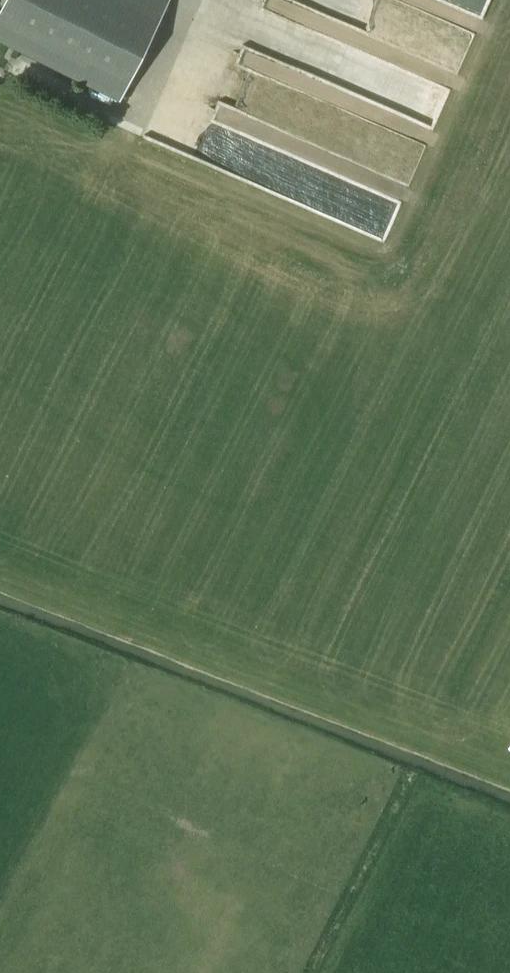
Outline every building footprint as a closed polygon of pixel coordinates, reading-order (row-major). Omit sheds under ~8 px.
[(120,98),(169,0),(5,0),(0,10),(0,40),(120,98)] [(288,0),(262,0),(261,4),(283,13),(288,0)]
